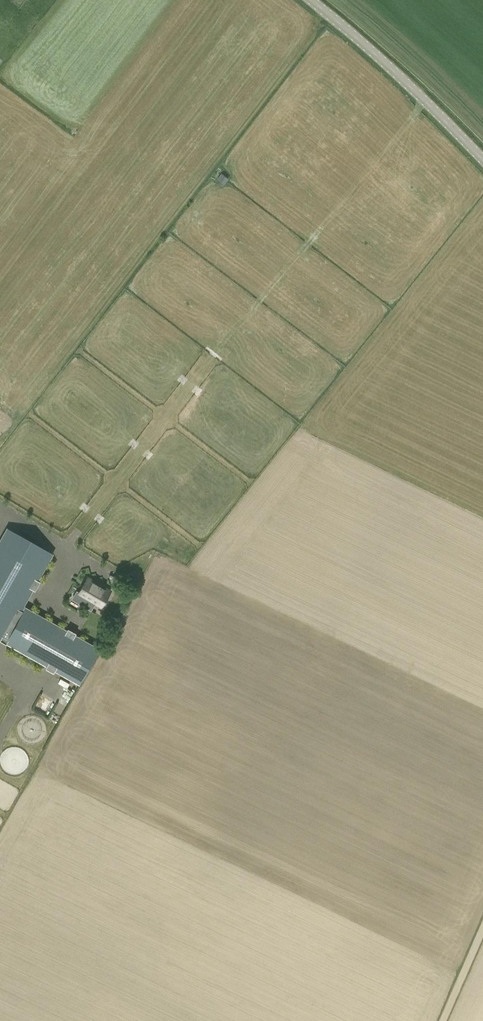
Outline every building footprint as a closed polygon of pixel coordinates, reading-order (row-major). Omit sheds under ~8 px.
[(0,538),(0,623),(42,548),(6,528),(0,538)] [(89,577),(80,592),(75,601),(92,610),(97,601),(102,604),(111,589),(89,577)] [(72,698),(78,687),(69,682),(63,694),(72,698)]
